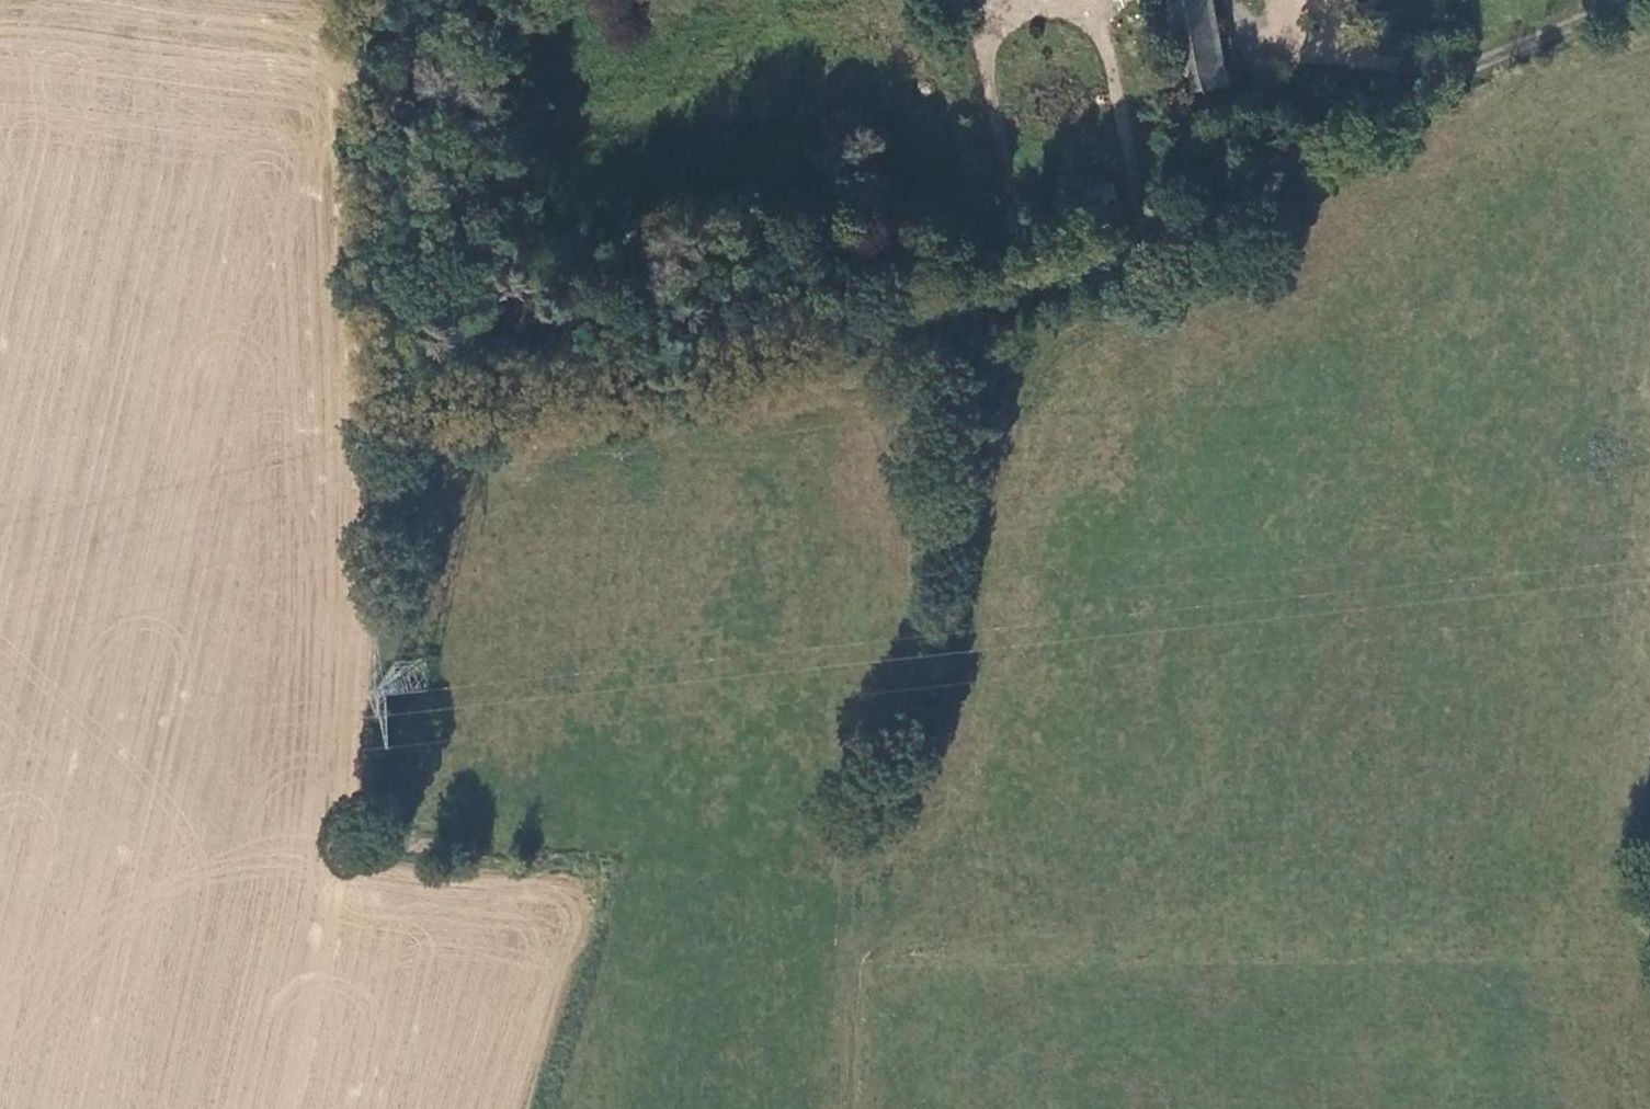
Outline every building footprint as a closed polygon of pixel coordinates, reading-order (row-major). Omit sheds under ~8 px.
[(1193,125),(1238,116),(1217,0),(1167,0),(1193,125)] [(1070,221),(1121,209),(1115,181),(1063,193),(1070,221)]
